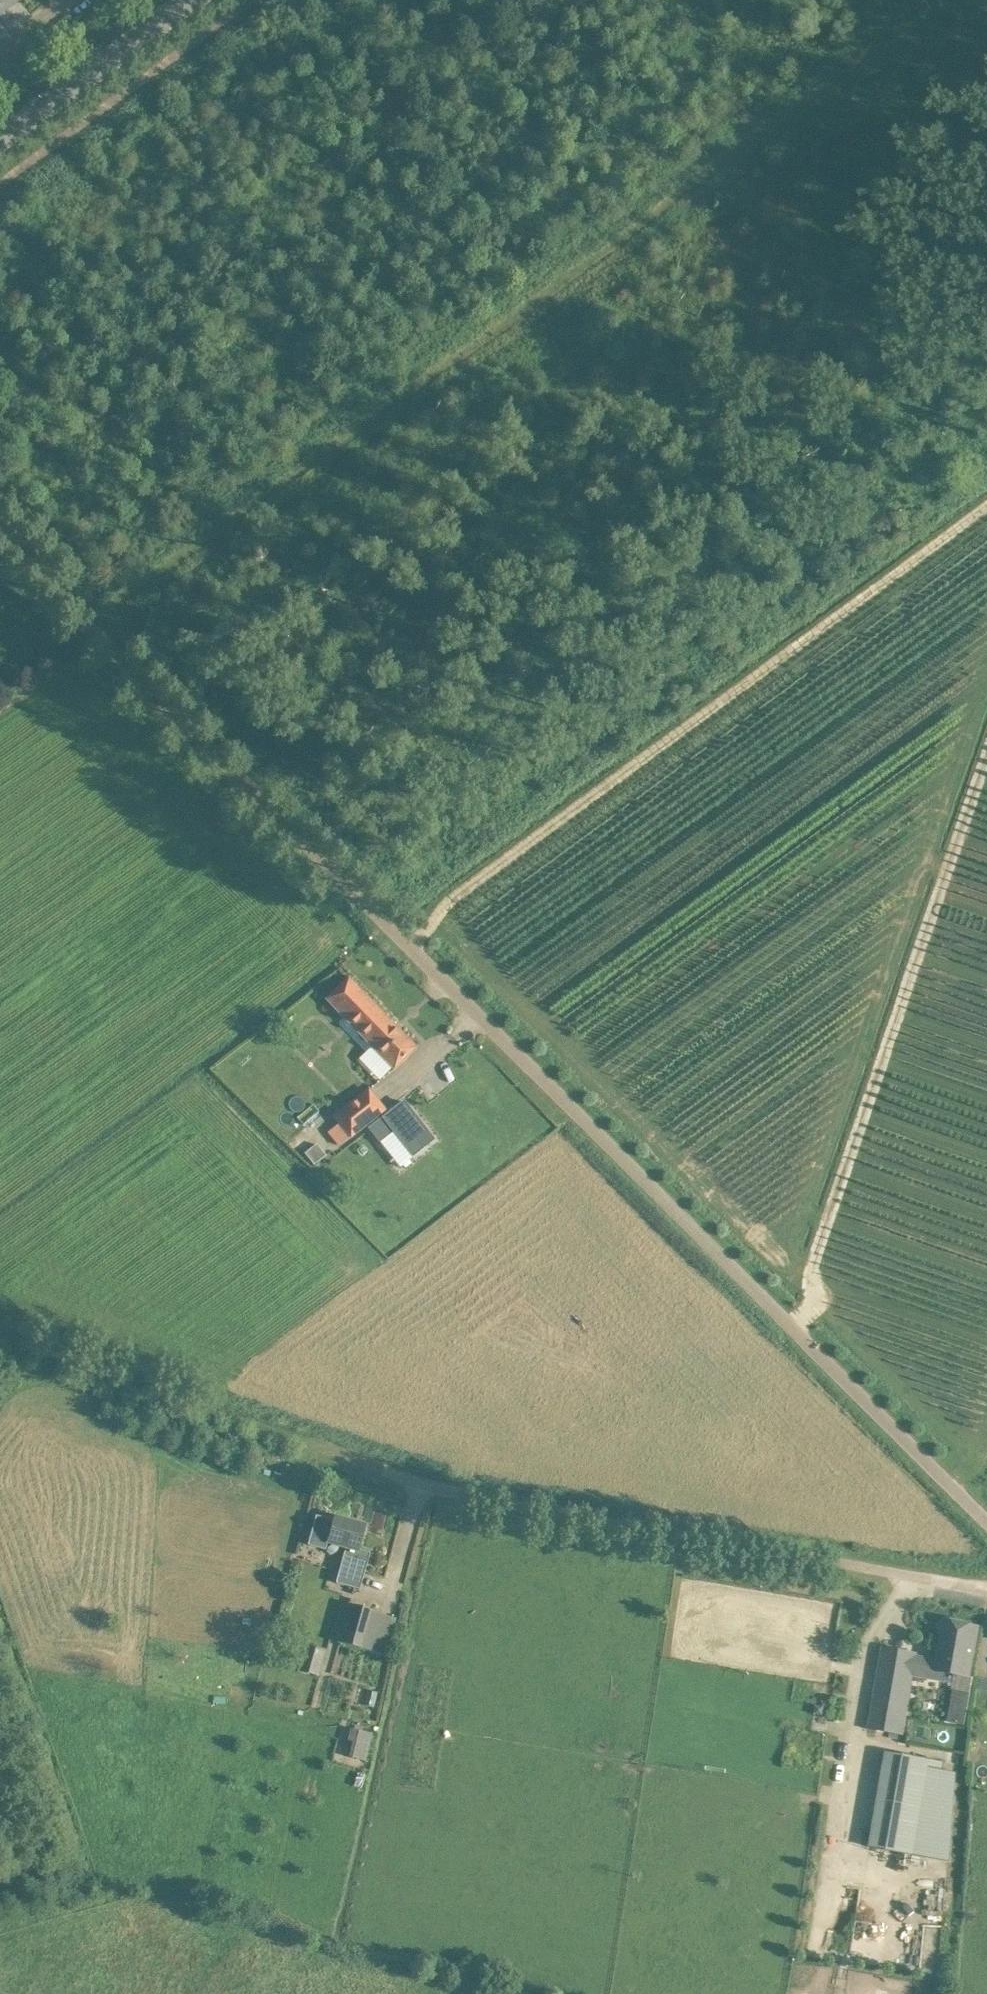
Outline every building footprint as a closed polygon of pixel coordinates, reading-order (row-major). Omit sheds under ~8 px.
[(15,0),(0,0),(0,12),(15,0)] [(394,1069),(402,1061),(416,1047),(349,977),(326,999),(370,1044),(391,1065),(394,1069)] [(338,1123),(328,1131),(338,1144),(349,1136),(350,1137),(371,1120),(355,1100),(333,1117),(338,1123)] [(403,1101),(369,1128),(379,1141),(393,1130),(412,1155),(433,1139),(403,1101)] [(316,1140),(305,1150),(314,1161),(326,1152),(316,1140)] [(365,1525),(334,1516),(333,1520),(316,1515),(308,1544),(325,1549),(328,1542),(345,1546),(341,1565),(336,1583),(359,1589),(370,1552),(361,1549),(359,1549),(365,1525)] [(337,1641),(365,1649),(372,1624),(376,1610),(348,1602),(337,1641)] [(883,1648),(878,1680),(900,1683),(904,1684),(905,1683),(902,1682),(905,1668),(913,1670),(912,1674),(913,1674),(938,1678),(939,1670),(945,1671),(946,1671),(968,1675),(977,1626),(947,1621),(939,1659),(916,1655),(916,1654),(883,1648)] [(325,1649),(313,1646),(305,1644),(301,1660),(321,1665),(323,1655),(325,1649)] [(874,1696),(869,1729),(903,1734),(908,1701),(897,1699),(874,1696)] [(966,1725),(969,1708),(952,1705),(949,1722),(966,1725)] [(367,1761),(373,1733),(350,1728),(347,1740),(352,1741),(349,1757),(367,1761)] [(871,1847),(926,1856),(942,1769),(943,1762),(930,1759),(888,1752),(871,1847)]
